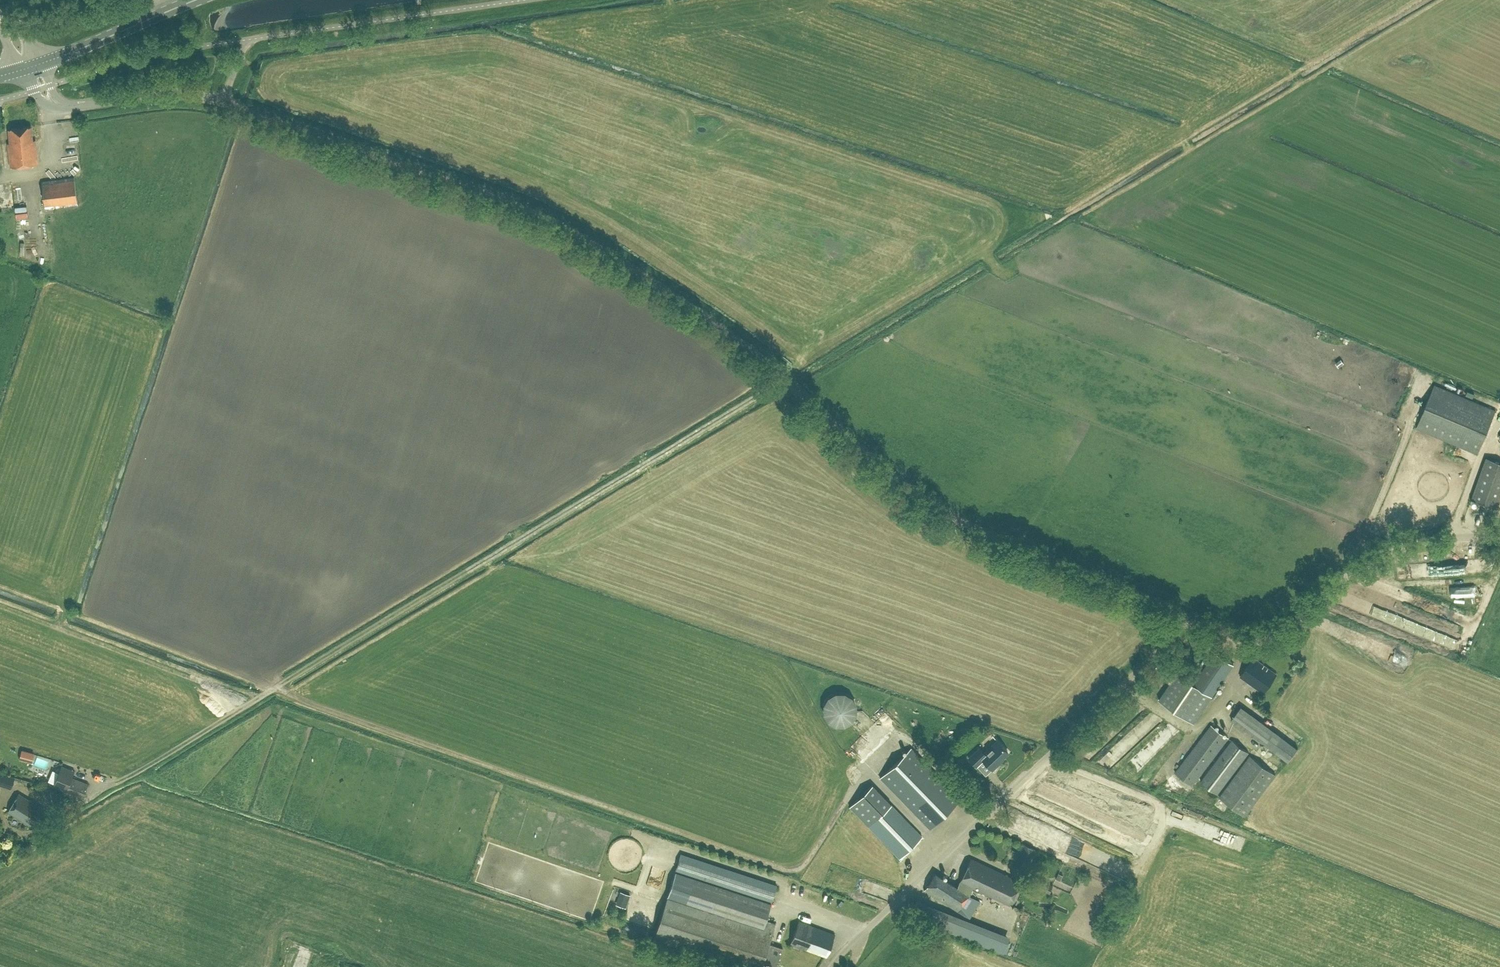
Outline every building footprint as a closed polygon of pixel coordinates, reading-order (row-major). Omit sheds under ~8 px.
[(31,140),(29,126),(9,128),(11,142),(7,143),(10,167),(38,163),(35,140),(31,140)] [(77,204),(73,177),(41,181),(46,212),(53,211),(52,207),(77,204)] [(12,183),(0,184),(0,208),(14,207),(12,183)] [(1496,410),(1435,384),(1417,426),(1478,452),(1496,410)] [(1486,457),(1471,498),(1497,507),(1499,499),(1499,462),(1486,457)] [(1233,663),(1215,651),(1194,683),(1177,672),(1159,699),(1193,722),(1233,663)] [(1276,673),(1254,657),(1241,676),(1263,692),(1276,673)] [(1290,761),(1300,746),(1243,705),(1235,717),(1275,746),(1273,749),(1290,761)] [(1175,772),(1192,785),(1229,737),(1211,723),(1175,772)] [(1200,780),(1218,793),(1249,752),(1232,739),(1200,780)] [(1007,752),(996,740),(983,752),(979,747),(968,757),(975,765),(982,759),(991,769),(999,761),(998,760),(1007,752)] [(1086,751),(1094,759),(1102,751),(1095,743),(1086,751)] [(960,798),(911,747),(880,777),(929,828),(960,798)] [(22,749),(19,758),(25,760),(28,751),(22,749)] [(1247,814),(1276,771),(1251,755),(1222,797),(1247,814)] [(1127,771),(1133,776),(1140,769),(1134,763),(1127,771)] [(855,778),(860,768),(852,765),(847,775),(855,778)] [(73,770),(62,766),(56,782),(58,783),(57,787),(82,796),(87,783),(71,777),(73,770)] [(0,772),(0,784),(11,788),(15,777),(0,772)] [(849,806),(899,857),(921,835),(871,784),(849,806)] [(43,808),(19,793),(8,810),(33,825),(43,808)] [(1034,839),(1096,863),(1101,850),(1039,825),(1034,839)] [(1111,841),(1126,847),(1130,835),(1115,829),(1111,841)] [(660,843),(669,845),(670,838),(661,836),(660,843)] [(1034,849),(1023,843),(1014,865),(1025,870),(1034,849)] [(681,853),(653,939),(738,966),(760,966),(762,962),(775,966),(781,947),(768,943),(775,922),(765,919),(776,885),(681,853)] [(1019,881),(970,858),(957,886),(934,872),(923,889),(969,918),(979,901),(968,894),(972,887),(1008,904),(1019,881)] [(622,890),(617,903),(628,906),(632,894),(622,890)] [(1009,937),(917,901),(911,915),(1006,953),(1010,942),(1007,941),(1009,937)] [(818,917),(816,922),(830,927),(831,921),(818,917)] [(834,934),(798,920),(789,943),(826,956),(834,934)] [(960,959),(948,954),(941,966),(956,966),(960,959)]
